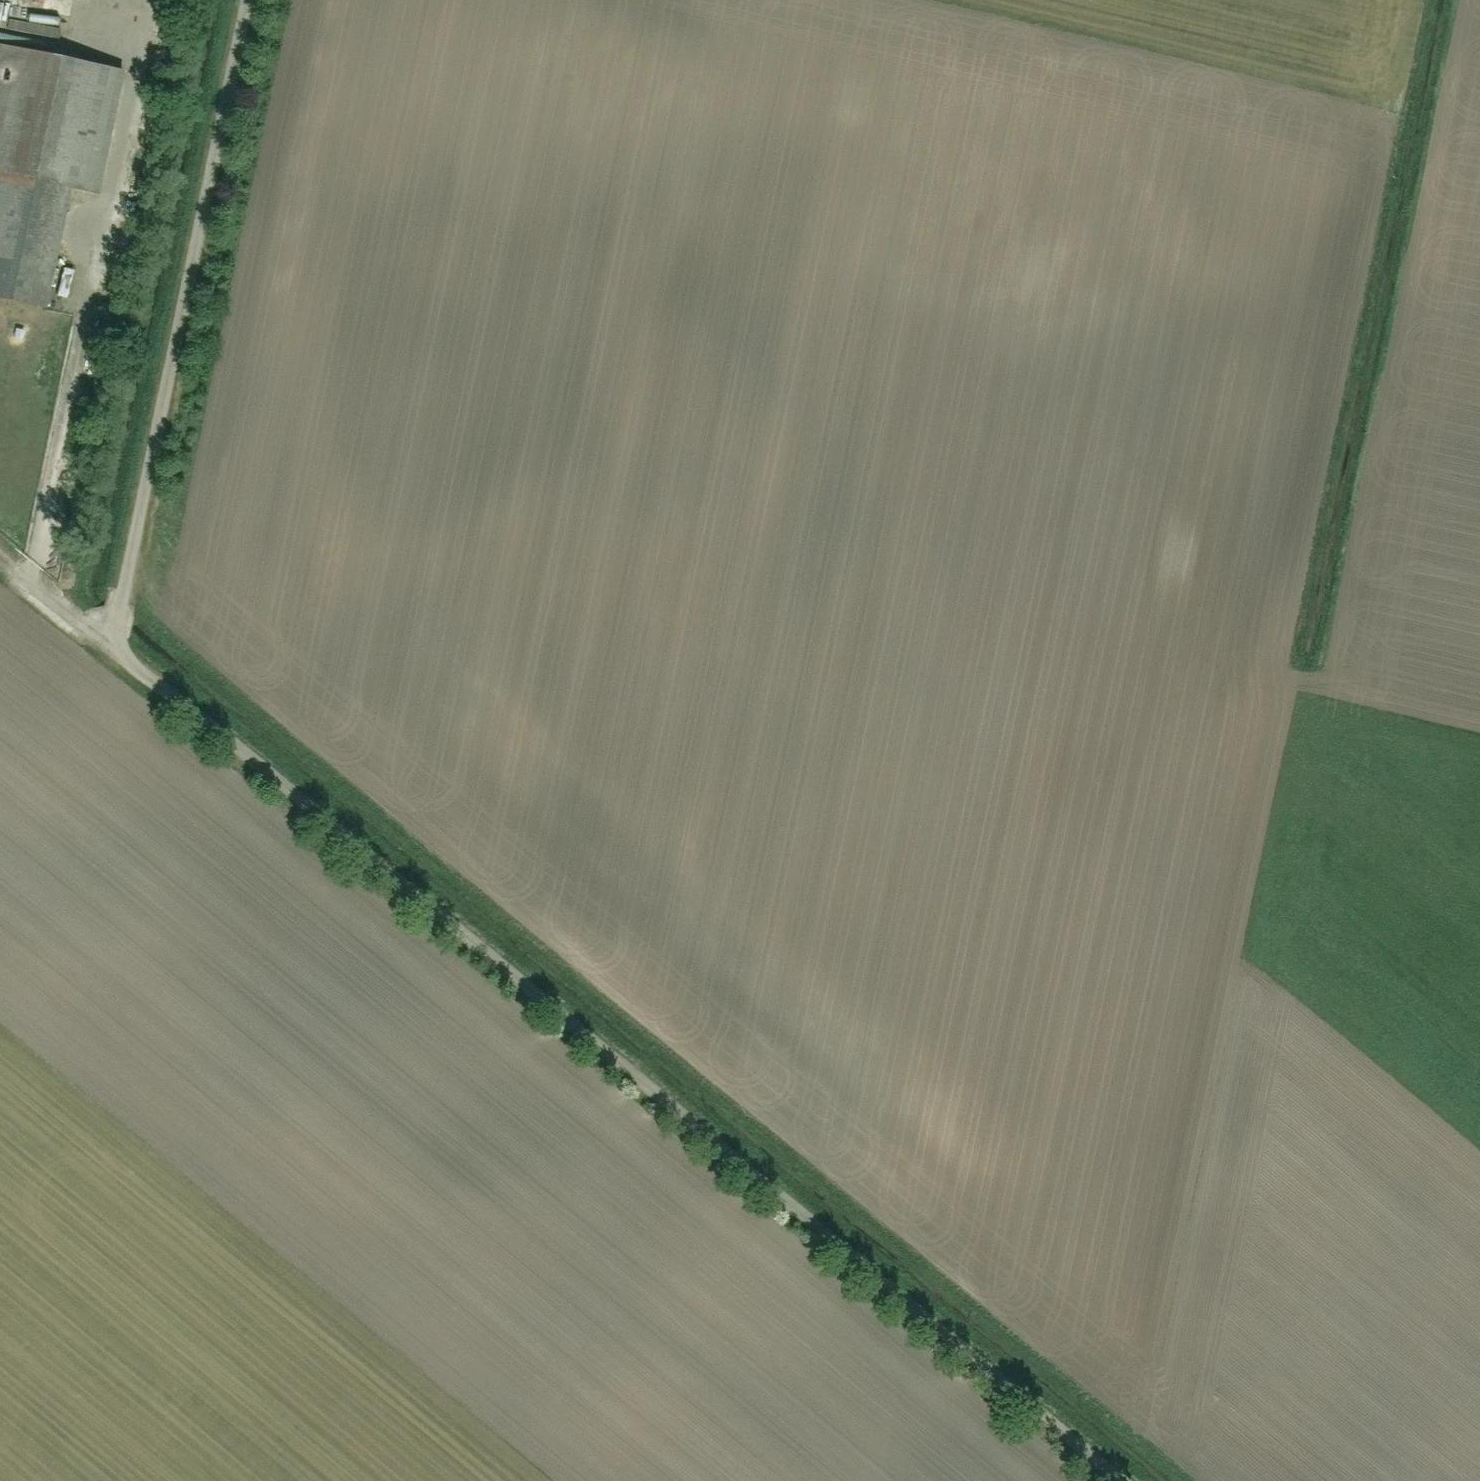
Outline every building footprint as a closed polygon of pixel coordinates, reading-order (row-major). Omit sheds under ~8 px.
[(38,9),(75,17),(79,0),(14,0),(13,2),(39,8),(38,9)] [(54,309),(79,196),(98,200),(125,78),(0,51),(0,297),(54,309)]
